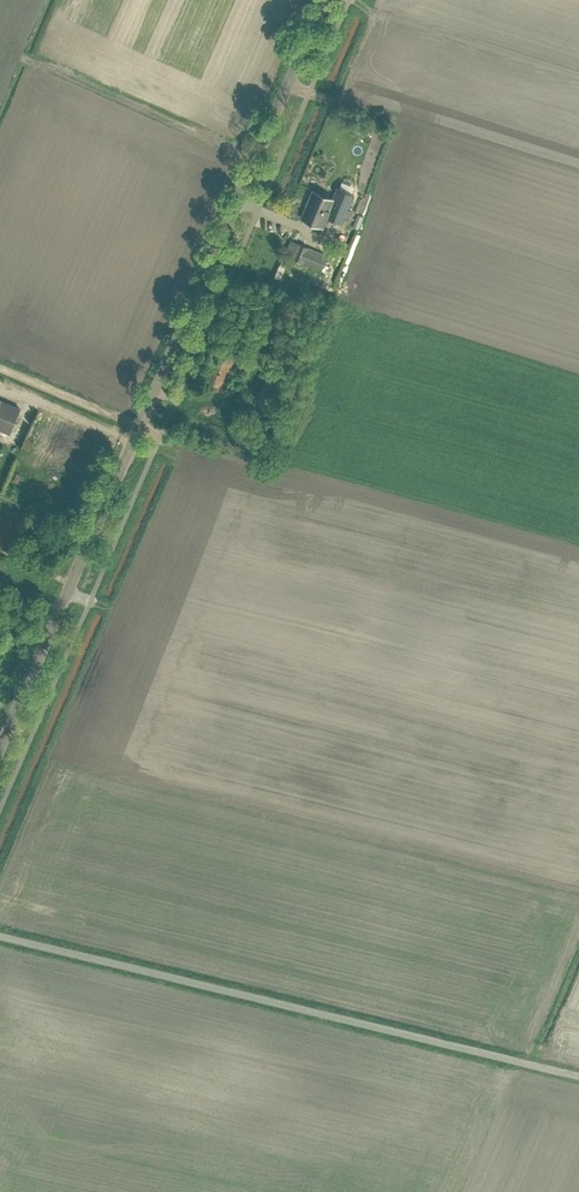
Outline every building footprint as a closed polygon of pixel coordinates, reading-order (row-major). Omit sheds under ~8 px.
[(350,202),(315,187),(304,213),(326,222),(331,211),(343,217),(350,202)] [(303,235),(295,256),(324,266),(328,254),(321,252),(324,243),(303,235)] [(282,277),(287,263),(280,261),(276,275),(282,277)] [(22,406),(0,397),(0,430),(10,434),(22,406)] [(20,520),(0,511),(0,548),(7,551),(20,520)]
